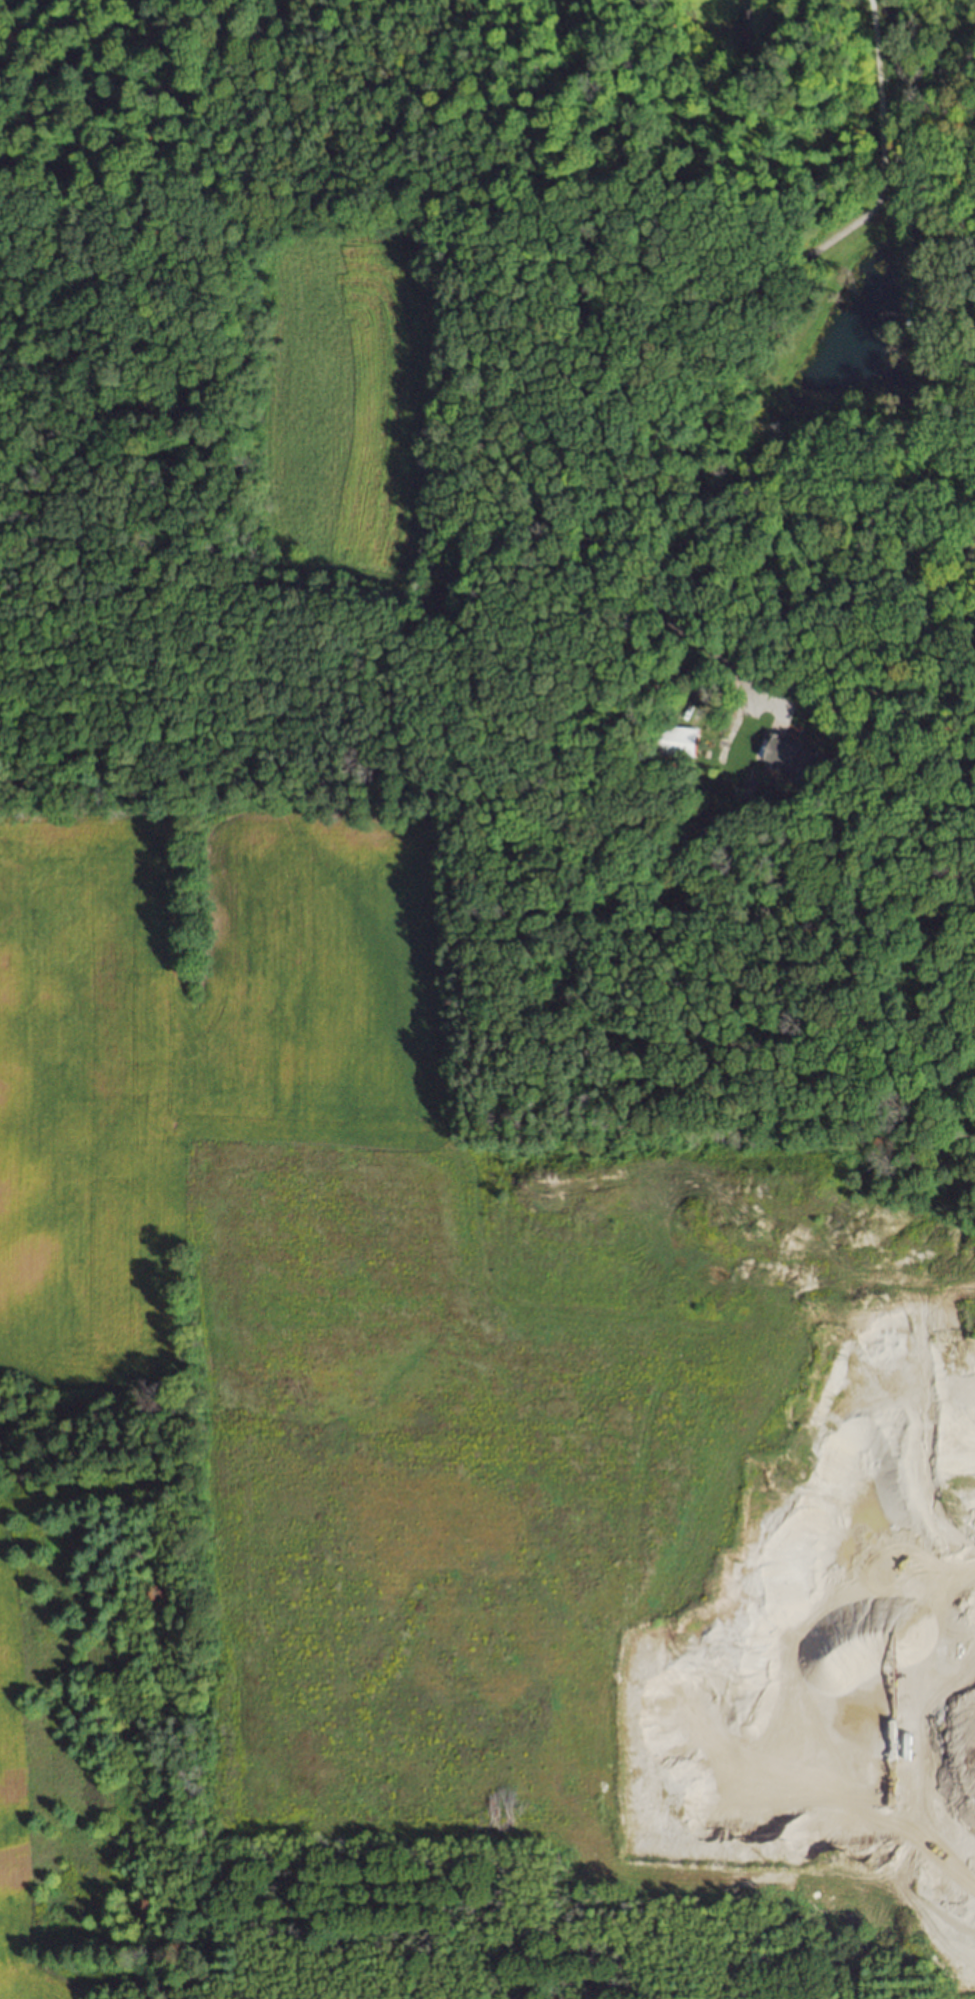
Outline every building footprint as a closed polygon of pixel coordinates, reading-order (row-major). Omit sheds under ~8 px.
[(694,757),(696,728),(657,725),(655,754),(694,757)] [(791,770),(801,745),(770,733),(760,759),(791,770)]
